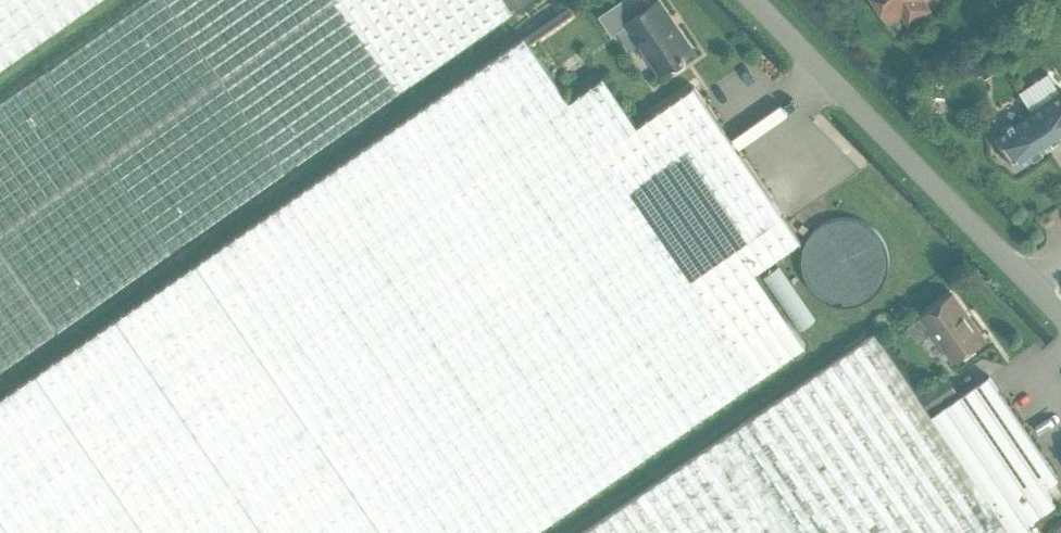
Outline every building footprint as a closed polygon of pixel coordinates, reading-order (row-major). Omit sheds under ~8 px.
[(0,103),(0,371),(525,3),(530,0),(147,0),(0,103)] [(95,0),(0,0),(0,67),(95,0)] [(651,4),(649,0),(623,0),(601,15),(613,32),(627,22),(661,71),(669,65),(671,67),(678,69),(684,64),(685,58),(684,55),(693,49),(678,28),(676,29),(668,17),(669,15),(659,0),(657,0),(651,4)] [(907,16),(914,17),(923,11),(924,4),(922,0),(877,0),(890,20),(904,11),(907,16)] [(569,8),(526,37),(531,45),(574,16),(569,8)] [(695,86),(637,125),(604,77),(570,101),(531,45),(526,37),(525,36),(0,398),(0,532),(531,532),(805,344),(755,271),(801,240),(695,86)] [(1060,139),(1060,90),(995,134),(1018,168),(1060,139)] [(953,293),(922,315),(954,360),(967,350),(971,351),(979,346),(979,342),(985,338),(953,293)] [(1027,522),(1056,503),(1045,487),(1059,477),(989,375),(932,414),(876,331),(579,532),(1034,532),(1027,522)] [(932,384),(919,393),(932,411),(957,394),(948,380),(935,389),(932,384)]
